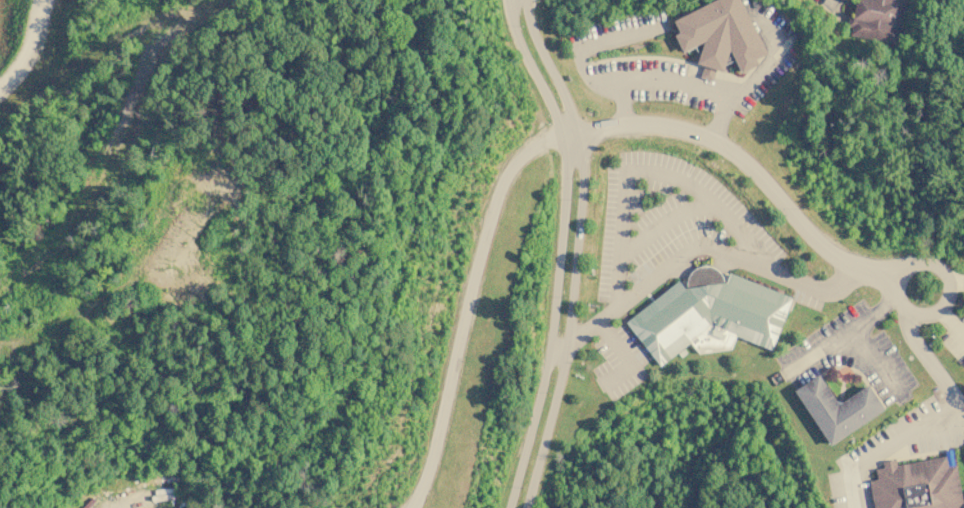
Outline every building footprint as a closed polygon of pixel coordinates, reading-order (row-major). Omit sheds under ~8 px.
[(702,56),(699,63),(707,65),(703,77),(715,81),(719,69),(726,71),(727,64),(737,59),(744,72),(760,63),(758,58),(770,52),(744,0),(715,0),(676,20),(682,32),(677,34),(685,50),(695,46),(702,56)] [(857,14),(860,0),(911,0),(904,42),(857,35),(859,24),(849,23),(851,13),(857,14)] [(732,347),(737,335),(772,349),(793,299),(731,273),(728,281),(725,274),(719,268),(712,265),(704,264),(696,267),(690,273),(687,280),(687,288),(680,280),(627,323),(663,366),(692,342),(700,352),(732,347)] [(797,391),(834,444),(887,408),(870,384),(842,404),(821,374),(797,391)] [(877,507),(963,507),(963,485),(960,465),(951,467),(949,456),(899,466),(897,459),(884,462),(885,468),(878,470),(880,480),(872,482),(877,507)]
